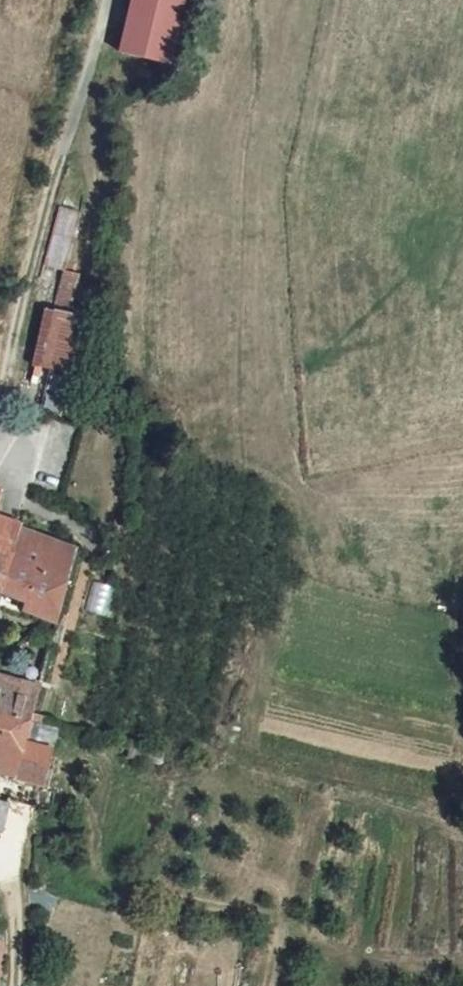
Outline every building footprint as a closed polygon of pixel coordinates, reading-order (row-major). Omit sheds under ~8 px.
[(126,52),(174,65),(192,0),(140,0),(126,52)] [(76,211),(54,206),(38,265),(60,271),(76,211)] [(75,275),(60,271),(49,310),(44,309),(29,364),(64,374),(79,318),(65,314),(75,275)] [(48,412),(71,414),(74,379),(51,376),(48,412)] [(11,557),(18,533),(21,523),(0,516),(0,553),(11,557)] [(15,558),(6,594),(62,612),(77,553),(18,533),(11,557),(15,558)] [(0,555),(0,592),(6,594),(15,558),(11,557),(10,559),(0,555)] [(0,676),(0,713),(4,714),(14,680),(0,676)] [(44,687),(14,680),(4,714),(35,721),(44,687)] [(24,745),(28,746),(35,721),(4,714),(0,713),(0,739),(24,745)] [(24,745),(0,739),(0,779),(17,782),(24,745)] [(28,746),(24,745),(17,782),(39,786),(54,752),(28,746)] [(10,805),(0,803),(0,846),(10,805)]
